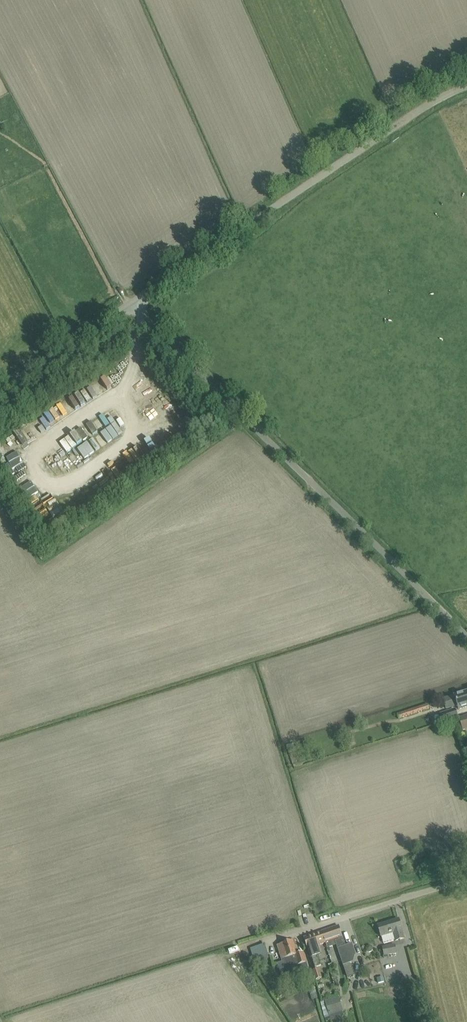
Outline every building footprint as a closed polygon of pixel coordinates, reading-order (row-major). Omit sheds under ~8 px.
[(50,407),(56,419),(85,405),(79,393),(50,407)] [(55,423),(48,412),(0,441),(0,444),(7,455),(14,450),(18,456),(8,462),(11,467),(7,470),(20,492),(39,481),(21,453),(29,448),(25,441),(55,423)] [(69,464),(122,436),(110,413),(87,425),(93,436),(85,441),(80,431),(72,435),(78,446),(64,453),(69,464)] [(49,448),(55,458),(64,453),(57,442),(49,448)] [(62,457),(52,462),(58,472),(67,467),(62,457)] [(44,492),(33,498),(39,508),(31,512),(38,525),(57,514),(44,492)] [(444,699),(447,708),(458,705),(459,709),(466,707),(466,692),(444,699)] [(428,704),(397,714),(399,719),(429,709),(428,704)] [(441,714),(443,722),(457,717),(455,709),(441,714)] [(399,919),(378,925),(383,943),(396,940),(396,941),(404,938),(402,930),(402,929),(399,919)] [(339,926),(321,932),(325,943),(325,942),(327,948),(336,945),(343,965),(352,962),(350,955),(356,953),(353,943),(346,945),(344,938),(343,938),(339,926)] [(320,944),(325,943),(321,932),(305,937),(304,937),(311,956),(312,956),(315,967),(321,965),(318,956),(323,954),(320,944)] [(291,974),(308,968),(303,952),(297,954),(293,941),(289,943),(288,941),(285,943),(285,944),(278,946),(283,962),(277,964),(284,983),(293,980),(291,974)] [(383,947),(384,955),(397,952),(395,945),(383,947)] [(255,963),(269,958),(267,952),(253,957),(255,963)] [(322,978),(318,968),(313,970),(317,980),(322,978)] [(342,1011),(338,996),(325,1000),(329,1015),(342,1011)]
